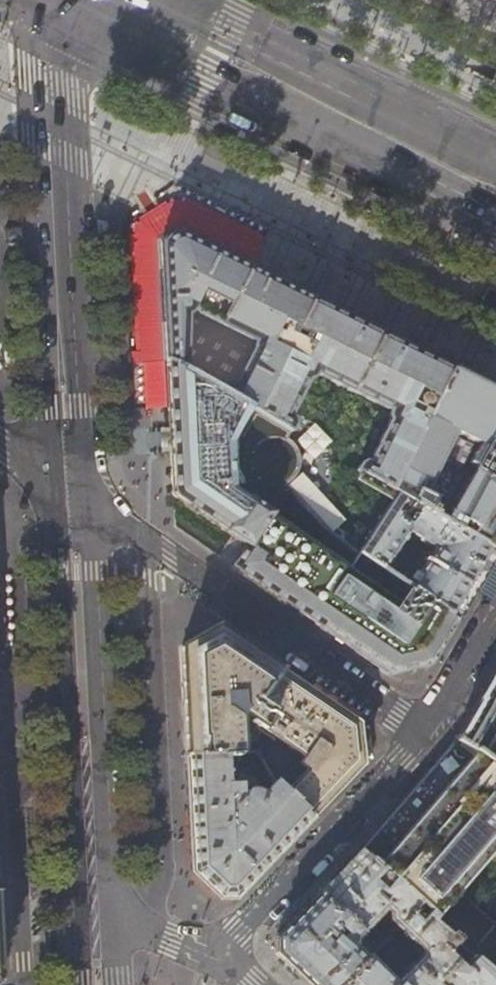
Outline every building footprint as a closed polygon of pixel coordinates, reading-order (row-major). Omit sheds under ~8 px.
[(163,351),(157,243),(159,243),(163,238),(167,235),(176,232),(176,231),(220,252),(249,267),(260,243),(182,204),(168,206),(152,216),(141,223),(134,234),(141,352),(163,351)] [(220,252),(176,231),(176,232),(167,235),(163,238),(159,243),(157,243),(163,351),(164,362),(169,360),(193,375),(239,402),(254,411),(279,361),(284,352),(311,297),(283,283),(249,267),(220,252)] [(348,316),(311,297),(284,352),(279,361),(254,411),(376,483),(388,490),(450,366),(416,349),(377,330),(348,316)] [(259,586),(318,627),(353,575),(266,515),(277,499),(277,482),(233,452),(227,452),(226,429),(222,427),(239,402),(193,375),(169,360),(164,362),(168,424),(172,495),(224,531),(225,530),(245,545),(231,566),(259,586)] [(450,366),(388,490),(403,499),(417,507),(495,552),(495,551),(495,388),(450,366)] [(254,411),(239,402),(222,427),(226,429),(227,452),(233,452),(277,482),(277,499),(266,515),(353,575),(364,558),(385,526),(364,512),(363,505),(376,483),(254,411)] [(388,490),(376,483),(363,505),(364,512),(385,526),(393,514),(403,499),(388,490)] [(477,583),(494,554),(495,552),(417,507),(406,522),(393,514),(385,526),(364,558),(381,570),(408,531),(433,548),(418,573),(413,571),(404,585),(455,620),(472,592),(477,583)] [(495,560),(495,555),(494,554),(477,583),(472,592),(476,594),(495,560)] [(404,585),(381,570),(364,558),(353,575),(318,627),(352,649),(389,675),(429,665),(438,650),(455,620),(404,585)] [(185,756),(233,753),(254,752),(271,782),(283,793),(305,770),(298,763),(301,757),(259,728),(271,711),(255,701),(276,670),(214,629),(180,648),(183,701),(185,756)] [(455,740),(495,769),(495,669),(455,740)] [(355,724),(276,670),(255,701),(271,711),(259,728),(301,757),(298,763),(305,770),(283,793),(309,816),(346,778),(358,765),(355,724)] [(365,758),(362,729),(355,724),(358,765),(359,764),(365,758)] [(455,740),(410,792),(358,852),(416,904),(428,914),(424,918),(455,944),(462,951),(470,957),(492,976),(495,969),(495,769),(455,740)] [(235,785),(233,753),(185,756),(187,784),(191,872),(203,884),(217,898),(233,897),(273,855),(309,816),(283,793),(271,782),(259,796),(247,784),(235,785)] [(337,874),(316,897),(360,935),(383,911),(387,914),(387,919),(394,927),(416,904),(358,852),(337,874)] [(360,935),(316,897),(296,917),(275,939),(276,954),(308,984),(339,984),(365,957),(354,947),(353,942),(360,935)] [(416,904),(394,927),(418,949),(417,956),(394,980),(367,955),(365,957),(339,984),(429,984),(454,960),(446,953),(455,944),(424,918),(428,914),(416,904)] [(454,960),(429,984),(495,984),(495,979),(494,978),(492,976),(470,957),(461,967),(454,960)]
